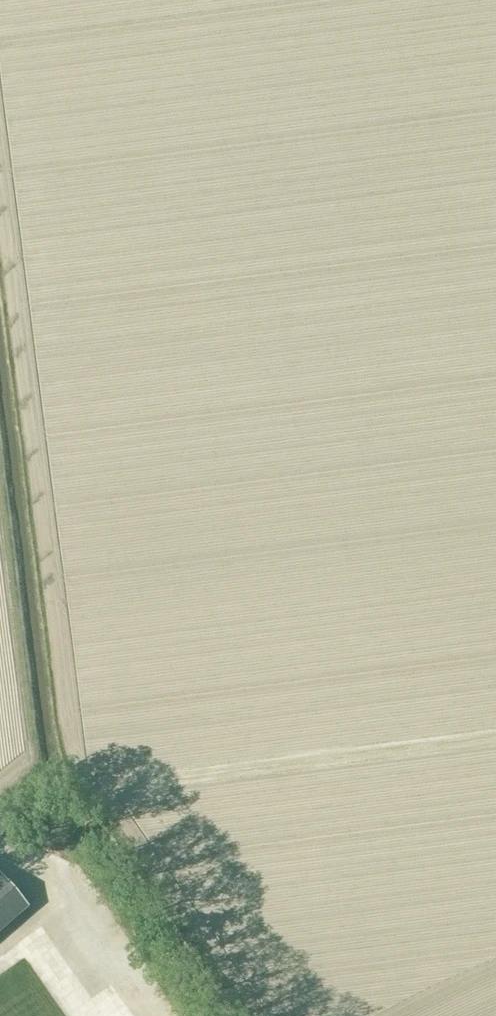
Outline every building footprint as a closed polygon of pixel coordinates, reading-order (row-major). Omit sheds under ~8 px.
[(26,906),(0,877),(0,929),(26,906)]
